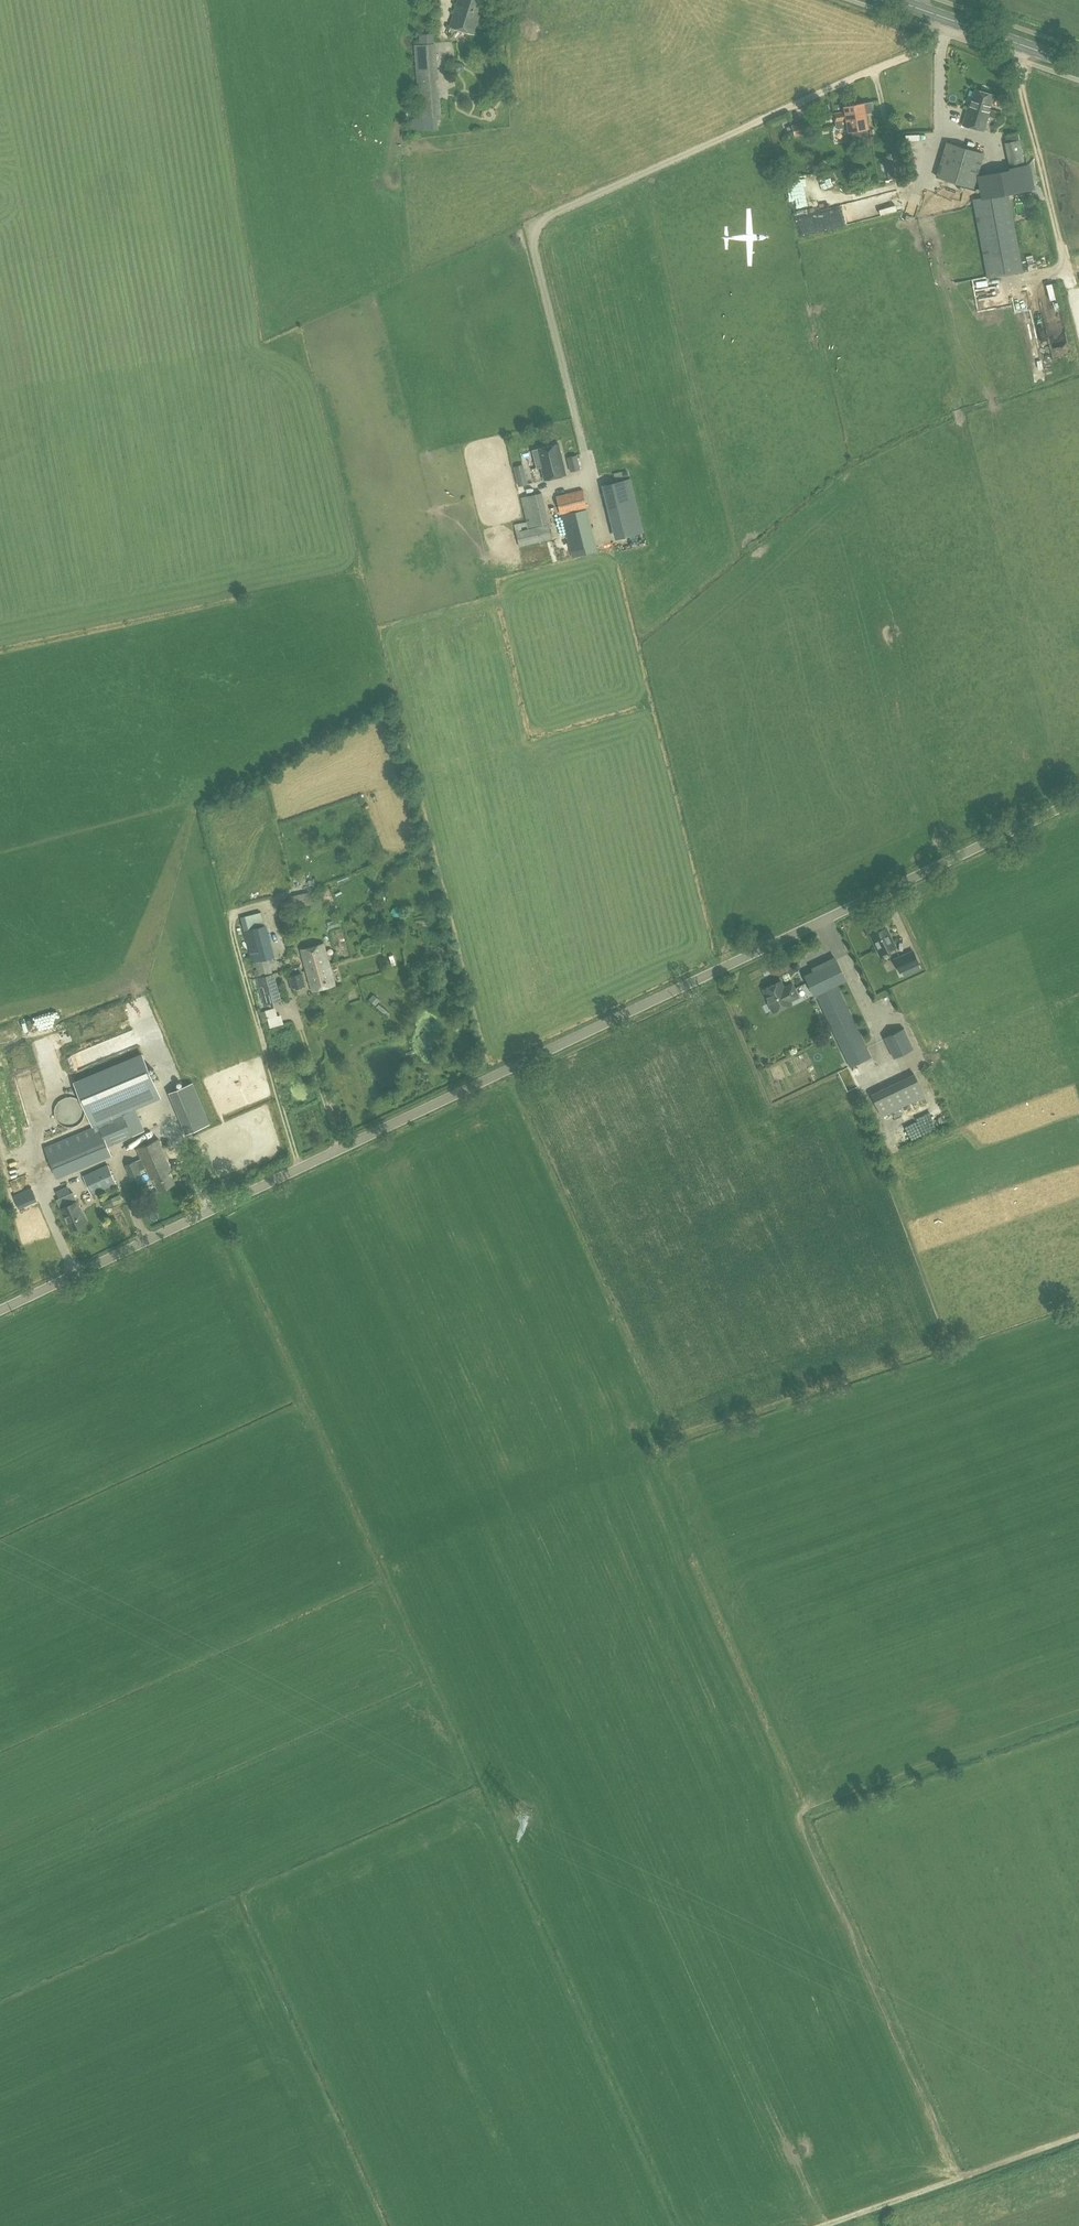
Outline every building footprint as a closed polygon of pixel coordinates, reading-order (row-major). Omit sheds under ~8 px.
[(485,0),(458,0),(450,27),(474,34),(485,0)] [(420,45),(434,44),(433,33),(420,34),(420,45)] [(436,44),(434,44),(420,45),(414,45),(419,119),(437,118),(442,117),(436,44)] [(462,63),(459,62),(456,63),(453,66),(453,69),(455,72),(458,73),(461,73),(464,70),(464,67),(462,63)] [(998,111),(990,109),(994,94),(975,89),(970,105),(968,105),(962,125),(984,131),(989,116),(996,118),(998,111)] [(872,102),(858,104),(859,116),(862,116),(862,119),(867,118),(867,114),(874,113),(872,102)] [(488,113),(491,106),(483,103),(481,110),(488,113)] [(859,116),(858,104),(843,107),(844,112),(841,113),(841,115),(839,115),(840,121),(837,121),(838,128),(846,127),(847,131),(852,130),(852,136),(854,137),(856,138),(864,136),(867,133),(866,128),(869,128),(867,118),(862,119),(862,116),(859,116)] [(788,116),(770,122),(772,128),(779,125),(779,124),(789,121),(788,116)] [(437,128),(437,118),(419,119),(410,119),(411,130),(437,128)] [(792,125),(795,136),(815,130),(811,119),(792,125)] [(885,132),(887,146),(894,145),(892,131),(885,132)] [(1005,136),(1006,143),(1020,140),(1019,133),(1005,136)] [(1020,140),(1006,143),(1005,143),(1010,169),(1025,166),(1020,140)] [(974,187),(983,154),(945,143),(935,176),(974,187)] [(978,177),(983,199),(973,200),(987,278),(1023,271),(1009,193),(1017,191),(1032,189),(1028,165),(1025,166),(1010,169),(1010,170),(978,177)] [(818,171),(808,176),(812,184),(822,179),(818,171)] [(782,179),(784,186),(795,182),(793,176),(782,179)] [(874,209),(870,193),(840,201),(843,216),(874,209)] [(798,234),(842,223),(838,207),(794,217),(798,234)] [(991,293),(990,284),(975,286),(976,294),(991,293)] [(976,304),(998,303),(997,294),(990,294),(990,295),(975,296),(976,304)] [(559,445),(533,451),(537,468),(541,467),(544,481),(566,475),(559,445)] [(581,470),(577,455),(567,458),(571,472),(581,470)] [(520,486),(526,485),(522,466),(516,468),(520,486)] [(617,538),(643,532),(630,478),(629,478),(624,480),(604,484),(617,538)] [(562,514),(586,508),(587,508),(583,490),(556,496),(560,515),(562,514)] [(528,521),(529,528),(548,523),(542,493),(522,498),(528,521)] [(598,552),(586,508),(562,514),(572,558),(598,552)] [(594,517),(597,530),(602,528),(599,516),(594,517)] [(514,525),(516,532),(530,529),(529,528),(528,521),(514,525)] [(530,529),(516,532),(520,547),(552,539),(548,524),(530,529)] [(300,895),(302,906),(312,904),(310,893),(300,895)] [(283,898),(282,907),(296,903),(294,895),(283,898)] [(389,907),(392,915),(401,911),(398,903),(389,907)] [(246,916),(249,929),(264,925),(261,912),(246,916)] [(244,930),(253,963),(269,959),(275,957),(267,925),(264,925),(249,929),(244,930)] [(336,954),(347,950),(339,925),(328,928),(336,954)] [(895,947),(886,928),(871,935),(881,955),(895,947)] [(362,954),(377,946),(374,940),(359,948),(362,954)] [(307,971),(329,964),(324,943),(301,950),(307,971)] [(919,963),(913,951),(894,959),(900,972),(901,971),(919,963)] [(269,959),(253,963),(254,967),(256,966),(257,969),(254,970),(257,979),(271,975),(273,974),(269,959)] [(805,976),(814,995),(816,995),(850,1067),(871,1057),(837,985),(846,980),(837,961),(805,976)] [(919,963),(901,971),(903,976),(921,968),(919,963)] [(335,985),(329,964),(307,971),(312,991),(335,985)] [(302,973),(290,976),(294,989),(305,986),(302,973)] [(271,975),(257,979),(264,1006),(278,1002),(271,975)] [(793,984),(784,988),(781,981),(764,990),(774,1012),(792,1003),(791,1001),(799,997),(793,984)] [(370,1000),(376,1005),(380,1001),(373,995),(370,1000)] [(386,1010),(379,1004),(376,1007),(384,1013),(386,1010)] [(915,1049),(905,1028),(883,1038),(893,1059),(915,1049)] [(76,1084),(93,1124),(97,1123),(109,1118),(122,1112),(160,1097),(143,1056),(76,1084)] [(70,1068),(73,1077),(83,1073),(79,1064),(70,1068)] [(2,1108),(10,1105),(0,1072),(0,1103),(2,1108)] [(848,1074),(842,1077),(846,1083),(852,1080),(848,1074)] [(924,1096),(914,1074),(871,1095),(874,1101),(881,1117),(924,1096)] [(189,1132),(210,1124),(193,1083),(172,1092),(189,1132)] [(79,1124),(82,1120),(84,1117),(85,1113),(85,1110),(84,1106),(82,1103),(80,1101),(77,1099),(74,1097),(70,1097),(66,1097),(62,1099),(59,1102),(57,1106),(55,1112),(56,1117),(60,1123),(65,1126),(70,1127),(72,1127),(75,1126),(79,1124)] [(12,1107),(3,1111),(5,1116),(14,1112),(12,1107)] [(133,1136),(122,1112),(109,1118),(97,1123),(108,1146),(133,1136)] [(97,1123),(93,1124),(94,1126),(44,1147),(57,1178),(113,1155),(108,1146),(97,1123)] [(153,1177),(159,1190),(175,1183),(170,1170),(172,1169),(158,1139),(137,1148),(142,1158),(136,1161),(125,1165),(131,1178),(141,1173),(140,1171),(146,1168),(151,1178),(153,1177)] [(83,1175),(91,1195),(117,1184),(107,1164),(83,1175)] [(57,1200),(61,1208),(70,1230),(87,1223),(77,1201),(73,1193),(71,1194),(59,1199),(57,1200)] [(119,1195),(105,1201),(108,1208),(123,1202),(119,1195)]
